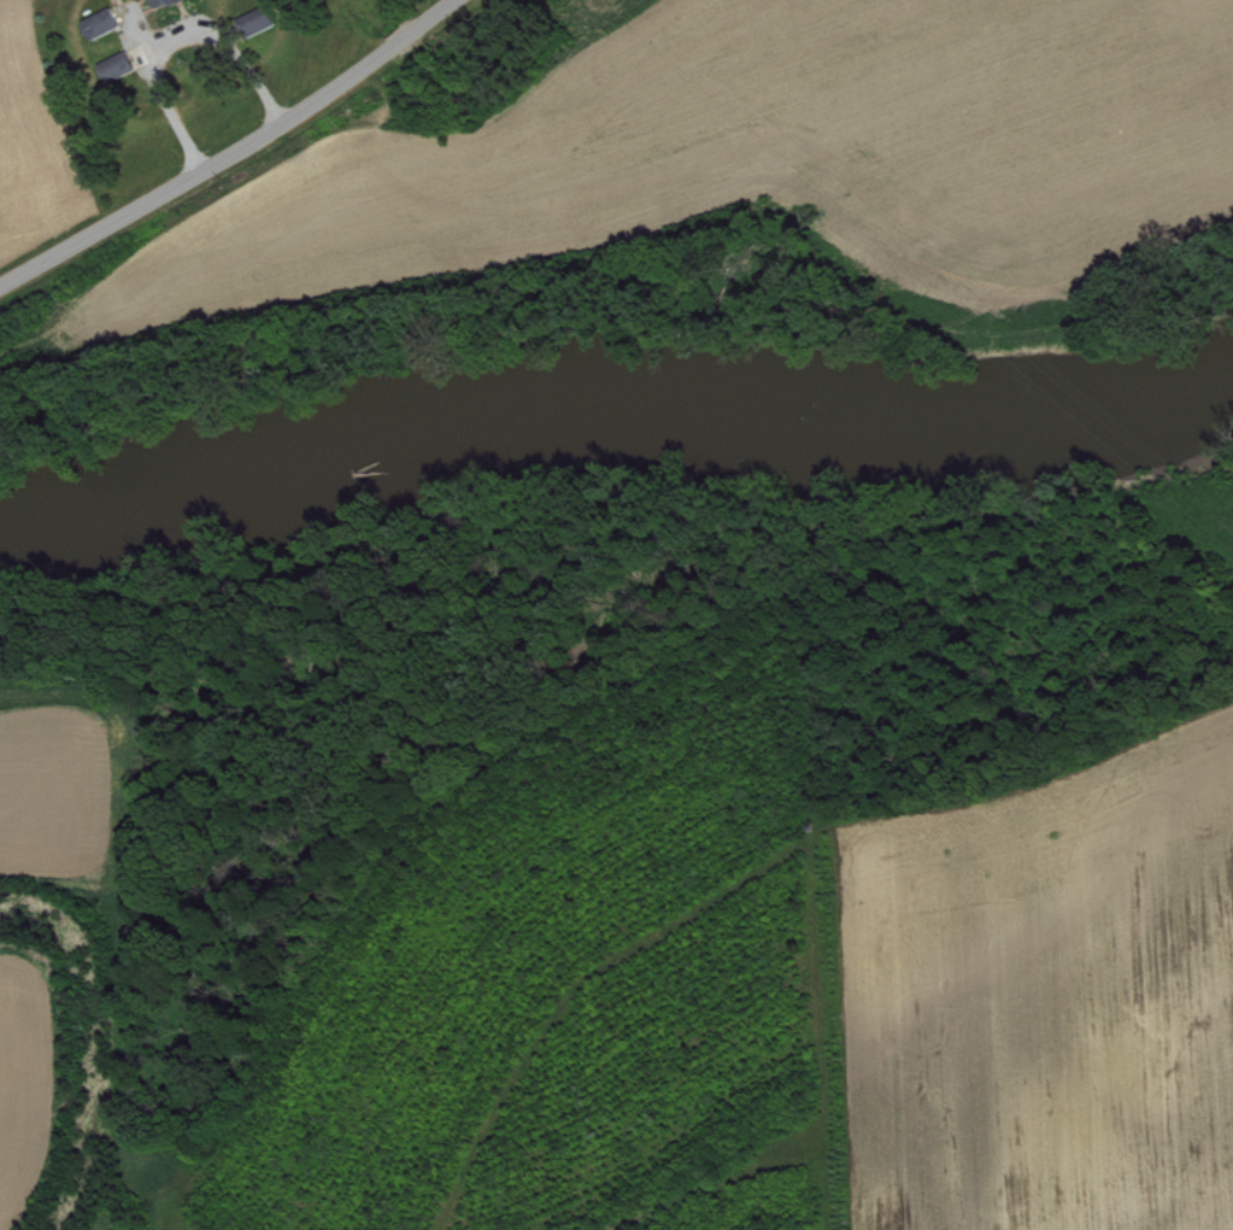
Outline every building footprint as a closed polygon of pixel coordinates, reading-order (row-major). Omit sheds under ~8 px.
[(203,0),(157,0),(165,19),(204,3),(203,0)] [(253,47),(284,36),(276,15),(245,27),(253,47)]
